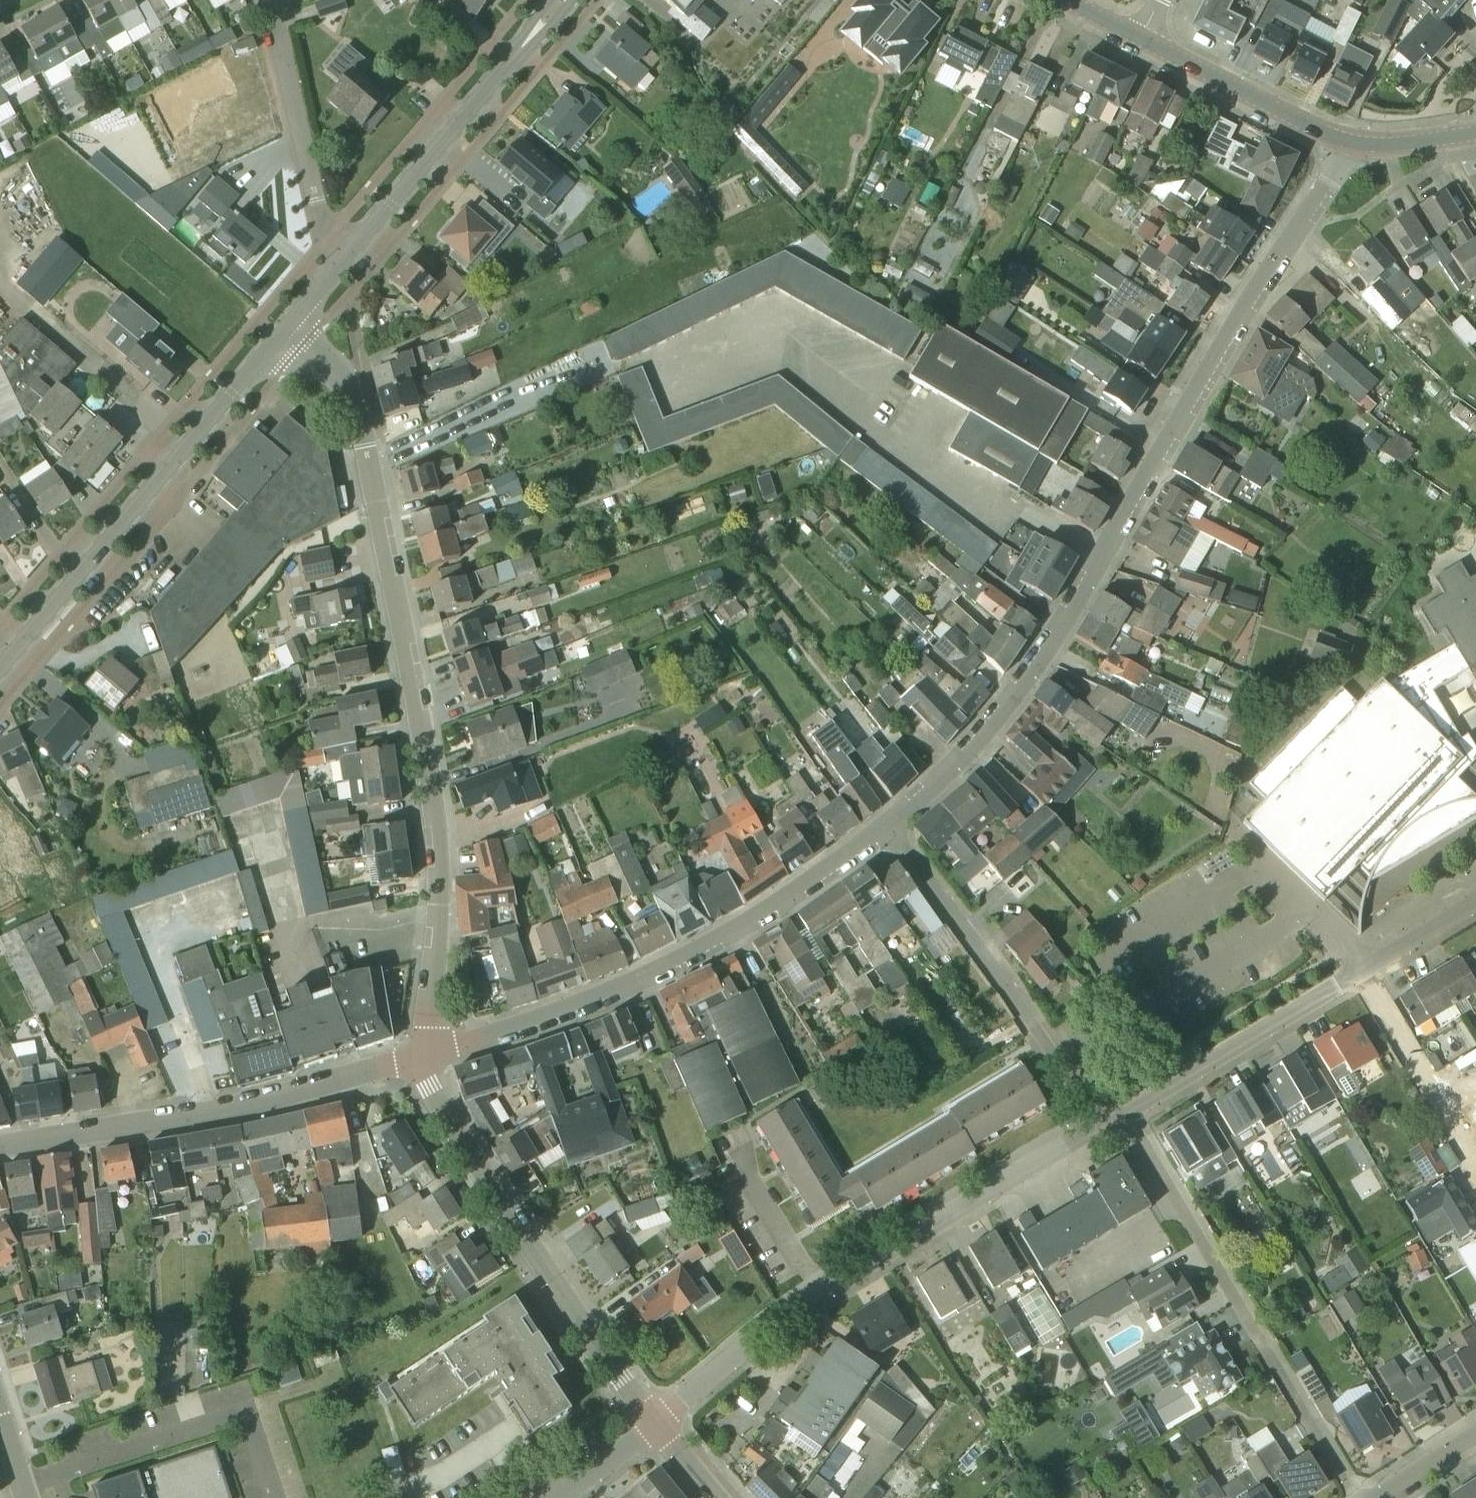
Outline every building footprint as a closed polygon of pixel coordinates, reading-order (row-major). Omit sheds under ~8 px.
[(106,43),(126,32),(108,0),(82,0),(92,18),(82,24),(94,46),(105,40),(106,43)] [(147,0),(142,0),(135,3),(133,0),(108,0),(126,32),(145,21),(151,32),(162,27),(147,0)] [(185,0),(147,0),(162,27),(173,20),(168,12),(186,2),(185,0)] [(344,0),(324,0),(314,4),(319,19),(347,9),(344,0)] [(396,9),(406,2),(405,0),(389,0),(396,9)] [(464,4),(461,8),(474,18),(490,0),(459,0),(464,4)] [(673,8),(668,14),(701,43),(719,20),(702,5),(696,0),(663,0),(673,8)] [(855,6),(861,10),(842,32),(861,49),(874,33),(892,49),(883,60),(886,63),(885,64),(886,65),(887,64),(896,71),(895,72),(896,73),(897,73),(900,75),(910,63),(911,64),(912,63),(911,62),(919,53),(920,54),(921,53),(920,52),(924,46),(920,42),(937,22),(934,20),(935,19),(933,18),(933,19),(924,11),(925,10),(923,9),(923,10),(920,8),(912,16),(893,0),(861,0),(855,6)] [(1244,25),(1244,23),(1256,0),(1205,0),(1192,25),(1233,46),(1244,25)] [(1263,11),(1268,0),(1256,0),(1244,23),(1254,28),(1263,11)] [(1263,11),(1272,17),(1275,18),(1276,16),(1285,0),(1268,0),(1263,11)] [(1413,0),(1395,0),(1378,35),(1393,42),(1413,0)] [(1442,27),(1466,0),(1416,0),(1408,15),(1418,24),(1393,51),(1413,69),(1425,55),(1430,60),(1451,36),(1442,27)] [(41,19),(64,61),(94,46),(82,24),(72,30),(60,8),(41,19)] [(1347,8),(1330,42),(1344,49),(1361,14),(1347,8)] [(633,89),(659,58),(635,38),(643,27),(626,13),(617,24),(622,28),(601,53),(612,63),(608,67),(633,89)] [(1303,30),(1276,16),(1275,18),(1272,17),(1252,56),(1275,67),(1289,40),(1296,44),(1303,30)] [(21,56),(33,77),(64,61),(41,19),(21,30),(32,50),(21,56)] [(1016,58),(966,31),(956,25),(950,38),(946,36),(937,54),(946,59),(944,65),(961,73),(964,68),(973,73),(976,66),(989,72),(974,100),(991,109),(1001,89),(1010,70),(1016,58)] [(231,29),(209,40),(215,51),(236,39),(231,29)] [(1332,47),(1333,45),(1329,44),(1303,30),(1296,44),(1303,47),(1289,74),(1312,86),(1332,47)] [(213,50),(205,36),(188,45),(196,59),(213,50)] [(105,40),(94,46),(103,61),(113,55),(106,43),(105,40)] [(1,89),(20,79),(23,83),(33,77),(21,56),(11,62),(1,45),(0,45),(0,87),(1,89)] [(375,106),(377,108),(388,95),(377,87),(376,88),(362,77),(371,65),(348,45),(326,71),(342,84),(328,101),(337,109),(340,107),(360,124),(375,106)] [(174,52),(160,59),(167,74),(182,66),(174,52)] [(1095,96),(1110,66),(1086,54),(1077,72),(1073,70),(1058,100),(1072,107),(1081,89),(1095,96)] [(1350,73),(1336,66),(1321,95),(1347,109),(1369,66),(1357,60),(1350,73)] [(801,74),(790,65),(743,121),(754,130),(801,74)] [(161,66),(152,71),(157,81),(166,76),(161,66)] [(1051,79),(1025,66),(1020,75),(1010,70),(1001,89),(1011,95),(993,129),(1017,142),(1051,79)] [(1130,74),(1124,71),(1122,72),(1110,66),(1095,96),(1085,115),(1097,122),(1107,102),(1119,108),(1134,78),(1131,77),(1130,74)] [(224,70),(160,101),(191,166),(256,135),(224,70)] [(1185,101),(1148,82),(1124,129),(1148,141),(1157,124),(1170,131),(1185,101)] [(9,103),(1,89),(0,87),(0,107),(9,103)] [(532,132),(556,151),(563,144),(570,150),(605,110),(582,90),(572,101),(565,96),(544,120),(544,119),(538,119),(532,127),(532,132)] [(980,110),(971,105),(968,111),(976,116),(980,110)] [(1203,149),(1221,158),(1237,127),(1219,118),(1203,149)] [(1113,140),(1099,133),(1086,158),(1101,165),(1113,140)] [(26,137),(13,144),(18,154),(31,147),(26,137)] [(521,137),(499,163),(513,175),(512,176),(522,185),(523,183),(535,194),(526,204),(544,220),(555,207),(542,197),(563,173),(521,137)] [(1066,152),(1070,144),(1061,139),(1057,147),(1066,152)] [(1259,153),(1245,146),(1235,166),(1255,176),(1240,207),(1265,219),(1292,164),(1293,161),(1293,158),(1291,155),(1289,153),(1265,142),(1259,153)] [(808,187),(766,144),(755,154),(797,198),(808,187)] [(136,203),(151,196),(98,151),(88,162),(136,203)] [(882,151),(876,163),(885,168),(891,155),(882,151)] [(1139,156),(1125,183),(1133,188),(1141,184),(1153,163),(1139,156)] [(688,204),(704,191),(679,157),(662,169),(688,204)] [(584,159),(574,165),(580,174),(590,168),(584,159)] [(207,169),(176,184),(192,198),(213,174),(207,169)] [(871,172),(867,180),(876,185),(880,176),(871,172)] [(264,240),(229,211),(241,197),(217,177),(197,200),(221,220),(222,218),(229,224),(209,248),(222,259),(230,251),(245,264),(264,240)] [(758,177),(747,185),(756,197),(767,190),(758,177)] [(1253,234),(1201,199),(1207,190),(1188,177),(1186,181),(1155,185),(1149,195),(1162,203),(1161,206),(1196,231),(1208,239),(1237,258),(1253,234)] [(864,187),(873,191),(876,185),(867,180),(864,187)] [(929,183),(919,201),(930,207),(940,189),(929,183)] [(1010,204),(1016,191),(1002,184),(996,197),(1010,204)] [(889,185),(881,200),(900,209),(908,194),(889,185)] [(641,214),(652,203),(641,192),(630,202),(641,214)] [(1438,237),(1450,228),(1462,246),(1450,253),(1451,254),(1470,283),(1475,279),(1475,238),(1473,240),(1444,193),(1420,208),(1438,237)] [(136,203),(169,233),(179,220),(176,218),(151,196),(136,203)] [(489,256),(513,228),(483,203),(472,216),(466,212),(454,226),(450,223),(440,234),(444,237),(443,239),(456,250),(451,257),(465,269),(470,262),(470,263),(482,249),(489,256)] [(1047,204),(1038,218),(1051,226),(1060,212),(1047,204)] [(908,264),(941,283),(974,227),(941,208),(908,264)] [(1158,220),(1162,213),(1155,208),(1151,216),(1158,220)] [(1384,231),(1389,238),(1409,269),(1434,253),(1427,243),(1409,215),(1384,231)] [(1078,242),(1086,230),(1072,221),(1064,233),(1078,242)] [(1183,270),(1189,261),(1220,282),(1237,258),(1208,239),(1197,256),(1168,236),(1157,252),(1183,270)] [(563,257),(575,251),(569,239),(557,246),(563,257)] [(1371,290),(1362,298),(1361,298),(1392,333),(1425,301),(1372,239),(1351,258),(1361,270),(1357,274),(1371,290)] [(546,245),(537,256),(548,265),(557,254),(546,245)] [(1191,324),(1192,324),(1208,300),(1177,279),(1183,270),(1157,252),(1148,246),(1137,262),(1159,276),(1155,281),(1172,292),(1163,305),(1191,324)] [(786,252),(738,276),(750,301),(775,289),(786,252)] [(820,272),(786,252),(775,289),(801,303),(820,272)] [(1110,269),(1123,278),(1127,281),(1137,265),(1120,254),(1110,269)] [(1456,287),(1460,294),(1469,287),(1471,285),(1470,283),(1451,254),(1439,262),(1456,287)] [(448,268),(435,284),(407,261),(389,283),(430,317),(448,296),(455,302),(469,286),(448,268)] [(1012,265),(995,292),(1015,305),(1032,278),(1012,265)] [(846,286),(820,272),(801,303),(826,318),(846,286)] [(713,288),(725,313),(750,301),(738,276),(713,288)] [(1334,299),(1310,276),(1286,301),(1307,321),(1311,324),(1334,299)] [(1183,335),(1155,316),(1151,313),(1158,302),(1127,281),(1123,278),(1100,312),(1104,315),(1169,357),(1183,335)] [(908,283),(900,298),(928,312),(935,297),(908,283)] [(871,301),(846,286),(826,318),(852,332),(871,301)] [(713,288),(687,300),(699,325),(725,313),(713,288)] [(152,335),(160,326),(122,294),(113,304),(141,328),(125,347),(135,355),(130,361),(164,390),(169,385),(172,388),(179,381),(175,378),(185,366),(171,353),(172,351),(152,335)] [(1437,294),(1429,300),(1435,310),(1444,305),(1437,294)] [(1265,317),(1296,347),(1318,368),(1368,414),(1374,407),(1364,398),(1376,385),(1331,343),(1325,352),(1302,327),(1307,321),(1286,301),(1283,298),(1265,317)] [(687,300),(662,312),(674,337),(699,325),(687,300)] [(897,315),(871,301),(852,332),(878,347),(897,315)] [(990,316),(1001,323),(1011,308),(1001,301),(990,316)] [(489,317),(482,302),(450,319),(458,334),(489,317)] [(662,312),(638,324),(650,349),(674,337),(662,312)] [(426,325),(413,313),(405,321),(419,333),(426,325)] [(922,330),(897,315),(878,347),(904,361),(922,330)] [(1101,343),(1154,379),(1169,357),(1104,315),(1095,327),(1107,334),(1101,343)] [(1021,340),(986,317),(972,339),(1007,362),(1021,340)] [(1265,317),(1257,332),(1255,336),(1253,337),(1251,341),(1251,343),(1243,355),(1306,393),(1315,399),(1317,394),(1313,380),(1285,364),(1296,347),(1265,317)] [(23,413),(26,419),(30,418),(57,386),(59,387),(78,366),(21,318),(0,344),(0,365),(4,372),(6,376),(12,389),(17,401),(23,413)] [(638,324),(602,340),(611,362),(621,362),(650,349),(638,324)] [(969,412),(1000,359),(939,324),(908,377),(969,412)] [(414,349),(415,351),(383,360),(385,367),(372,370),(378,392),(412,382),(409,370),(416,368),(415,365),(432,360),(428,346),(414,349)] [(1112,378),(1101,394),(1131,413),(1146,390),(1117,371),(1079,346),(1070,361),(1101,382),(1106,374),(1112,378)] [(466,359),(468,367),(470,373),(480,370),(476,355),(466,359)] [(1253,400),(1289,422),(1306,393),(1243,355),(1236,368),(1233,369),(1231,373),(1231,376),(1229,379),(1256,395),(1253,400)] [(969,412),(1039,452),(1039,454),(1051,461),(1056,463),(1079,423),(1086,411),(1015,369),(1015,368),(1000,359),(969,412)] [(466,405),(460,386),(473,383),(468,367),(412,382),(378,392),(385,416),(420,406),(418,398),(439,392),(446,415),(466,405)] [(650,386),(642,368),(617,377),(625,396),(650,386)] [(6,376),(0,379),(0,394),(12,389),(6,376)] [(778,376),(757,384),(766,408),(773,405),(790,385),(778,376)] [(757,384),(738,391),(748,415),(766,408),(757,384)] [(786,416),(803,396),(790,385),(773,405),(786,416)] [(52,437),(45,445),(63,461),(62,462),(61,461),(55,469),(63,476),(61,479),(69,485),(77,476),(85,483),(122,441),(59,387),(57,386),(30,418),(52,437)] [(658,405),(650,386),(625,396),(632,415),(658,405)] [(17,401),(12,389),(0,394),(0,409),(17,401)] [(748,415),(738,391),(720,398),(729,422),(748,415)] [(816,406),(803,396),(786,416),(799,427),(816,406)] [(720,398),(701,405),(710,429),(729,422),(720,398)] [(1,426),(15,416),(16,417),(23,413),(17,401),(0,409),(0,424),(1,426)] [(664,419),(658,405),(632,415),(647,453),(673,444),(664,419)] [(710,429),(701,405),(682,412),(691,436),(710,429)] [(799,427),(812,437),(829,417),(816,406),(799,427)] [(1110,424),(1091,413),(1086,411),(1079,423),(1102,437),(1110,424)] [(691,436),(682,412),(664,419),(673,444),(691,436)] [(948,449),(1014,487),(1018,490),(1030,470),(1039,454),(1039,452),(969,412),(948,449)] [(278,473),(249,508),(244,504),(239,509),(151,615),(164,652),(171,671),(281,552),(340,519),(340,518),(327,451),(327,450),(287,415),(266,441),(269,443),(258,456),(278,473)] [(16,417),(15,416),(1,426),(0,426),(0,440),(1,442),(24,428),(16,417)] [(829,417),(812,437),(825,448),(841,428),(829,417)] [(841,428),(825,448),(827,449),(838,459),(854,438),(841,428)] [(278,473),(258,456),(269,443),(266,441),(253,430),(213,478),(227,490),(223,495),(239,509),(244,504),(249,508),(278,473)] [(1374,453),(1385,442),(1373,431),(1363,442),(1374,453)] [(469,459),(493,450),(486,432),(462,442),(469,459)] [(1412,445),(1397,435),(1380,452),(1403,465),(1412,458),(1416,451),(1411,447),(1412,445)] [(1128,451),(1113,442),(1106,437),(1090,464),(1118,481),(1127,465),(1122,461),(1128,451)] [(854,438),(838,459),(848,467),(864,446),(854,438)] [(874,453),(864,446),(848,467),(859,474),(874,453)] [(1173,471),(1217,496),(1231,472),(1188,446),(1173,471)] [(1255,447),(1247,461),(1269,475),(1277,461),(1278,460),(1255,447)] [(829,461),(831,467),(838,459),(827,449),(818,452),(829,461)] [(885,461),(874,453),(859,474),(869,482),(885,461)] [(1051,461),(1039,454),(1030,470),(1042,476),(1051,461)] [(895,469),(885,461),(869,482),(879,490),(895,469)] [(1269,475),(1247,461),(1239,476),(1261,489),(1269,475)] [(1277,461),(1269,475),(1281,482),(1289,469),(1280,463),(1277,461)] [(401,475),(408,500),(440,491),(438,483),(457,478),(455,466),(447,468),(445,462),(433,465),(432,462),(414,467),(415,471),(401,475)] [(21,480),(45,517),(71,499),(47,463),(21,480)] [(889,497),(905,476),(895,469),(879,490),(889,497)] [(521,486),(514,471),(514,470),(490,481),(497,497),(521,486)] [(480,472),(453,483),(457,494),(484,483),(480,472)] [(915,484),(905,476),(889,497),(900,505),(915,484)] [(1070,503),(1062,516),(1093,533),(1107,509),(1094,502),(1101,490),(1081,479),(1068,502),(1070,503)] [(743,484),(727,489),(731,504),(748,499),(743,484)] [(926,492),(915,484),(900,505),(910,513),(926,492)] [(1248,541),(1213,524),(1199,518),(1198,520),(1185,517),(1194,501),(1166,484),(1152,508),(1181,524),(1198,532),(1207,537),(1242,552),(1247,542),(1248,541)] [(774,488),(761,492),(764,502),(777,498),(774,488)] [(936,500),(926,492),(910,513),(920,521),(936,500)] [(4,544),(23,531),(13,516),(14,514),(4,499),(0,501),(0,540),(3,544),(4,544)] [(823,513),(810,500),(799,511),(812,524),(823,513)] [(946,507),(936,500),(920,521),(930,528),(946,507)] [(532,518),(527,502),(505,510),(511,525),(532,518)] [(448,515),(447,508),(413,517),(414,521),(413,524),(414,527),(416,529),(419,541),(453,531),(452,527),(477,517),(481,516),(477,504),(448,515)] [(771,509),(759,513),(761,522),(781,516),(778,506),(770,508),(771,509)] [(957,515),(946,507),(930,528),(941,536),(957,515)] [(1133,540),(1178,566),(1198,532),(1181,524),(1152,508),(1133,540)] [(967,523),(957,515),(941,536),(951,544),(967,523)] [(426,567),(461,558),(458,545),(484,534),(477,517),(452,527),(453,531),(419,541),(426,567)] [(977,530),(967,523),(951,544),(961,552),(977,530)] [(961,552),(964,553),(972,559),(987,538),(977,530),(961,552)] [(1065,580),(1078,558),(1034,532),(1028,542),(1040,549),(1033,561),(1065,580)] [(972,559),(982,567),(998,546),(987,538),(972,559)] [(302,555),(307,583),(334,577),(329,550),(302,555)] [(954,564),(959,567),(948,580),(962,592),(974,602),(995,620),(1002,626),(1025,642),(1038,623),(975,575),(982,567),(972,559),(964,553),(954,564)] [(466,578),(464,579),(443,584),(432,587),(435,600),(435,602),(436,607),(437,609),(439,613),(473,604),(470,590),(480,587),(482,591),(537,572),(531,555),(466,578)] [(1065,580),(1033,561),(1025,574),(1014,567),(1005,583),(1019,594),(1024,585),(1052,602),(1065,580)] [(1470,578),(1461,561),(1435,577),(1445,593),(1420,608),(1435,634),(1446,627),(1455,643),(1434,655),(1435,656),(1404,674),(1419,699),(1433,692),(1469,670),(1472,675),(1472,674),(1475,680),(1475,575),(1470,578)] [(461,565),(440,570),(443,584),(464,579),(461,565)] [(1175,589),(1208,599),(1214,581),(1181,571),(1175,589)] [(924,579),(913,591),(924,602),(935,590),(924,579)] [(966,641),(984,657),(1003,674),(1025,642),(1002,626),(992,639),(953,603),(962,592),(948,580),(946,579),(923,604),(951,628),(966,641)] [(1214,581),(1208,599),(1220,603),(1226,585),(1214,581)] [(546,586),(527,592),(533,608),(552,602),(546,586)] [(323,612),(326,628),(360,621),(359,617),(362,616),(360,605),(357,606),(354,592),(326,597),(325,593),(289,600),(292,618),(323,612)] [(1132,605),(1129,610),(1102,593),(1088,615),(1117,632),(1128,638),(1142,645),(1141,646),(1147,649),(1152,638),(1157,639),(1170,618),(1148,604),(1143,612),(1132,605)] [(1259,598),(1243,593),(1239,606),(1255,611),(1259,598)] [(901,596),(890,607),(910,626),(921,615),(901,596)] [(699,605),(686,610),(690,619),(703,613),(699,605)] [(723,624),(734,617),(727,606),(717,613),(723,624)] [(520,617),(525,632),(540,627),(540,625),(536,613),(535,612),(535,611),(520,617)] [(1110,652),(1118,656),(1128,638),(1117,632),(1088,615),(1075,636),(1107,656),(1110,652)] [(482,630),(479,622),(443,633),(451,657),(525,632),(520,617),(482,630)] [(777,622),(764,631),(772,642),(784,634),(777,622)] [(966,641),(951,628),(933,650),(965,678),(984,657),(966,641)] [(1318,633),(1309,658),(1344,670),(1352,647),(1357,635),(1338,628),(1334,639),(1318,633)] [(966,720),(989,694),(970,676),(960,687),(915,648),(917,646),(899,629),(888,640),(909,662),(925,678),(949,703),(966,720)] [(930,631),(923,638),(930,645),(937,638),(930,631)] [(284,669),(308,658),(300,639),(286,644),(287,647),(277,651),(284,669)] [(490,657),(488,650),(453,662),(462,685),(538,657),(532,641),(490,657)] [(633,648),(577,672),(588,697),(644,673),(633,648)] [(355,679),(371,676),(366,649),(334,655),(337,668),(306,674),(309,690),(340,684),(340,686),(355,683),(355,679)] [(553,651),(538,657),(544,672),(559,667),(553,651)] [(175,682),(171,671),(164,652),(152,656),(163,686),(175,682)] [(1130,701),(1160,716),(1168,700),(1184,708),(1192,693),(1170,682),(1147,672),(1147,671),(1132,663),(1118,656),(1110,652),(1107,656),(1097,670),(1095,675),(1109,683),(1112,676),(1136,687),(1130,701)] [(163,686),(152,656),(137,662),(149,696),(164,690),(163,686)] [(470,709),(504,697),(501,688),(544,672),(538,657),(462,685),(470,709)] [(1205,671),(1218,677),(1223,664),(1210,658),(1205,671)] [(137,684),(111,662),(89,688),(115,709),(137,684)] [(305,686),(299,666),(287,669),(293,690),(305,686)] [(846,668),(838,674),(853,695),(862,688),(853,675),(852,676),(846,668)] [(1457,778),(1475,759),(1475,748),(1468,735),(1466,736),(1461,739),(1433,692),(1419,699),(1404,674),(1403,675),(1386,685),(1381,681),(1358,704),(1341,688),(1249,783),(1266,800),(1243,823),(1325,902),(1337,889),(1337,888),(1359,865),(1369,876),(1367,881),(1369,882),(1475,818),(1475,797),(1457,778)] [(925,678),(918,684),(900,698),(902,699),(928,726),(949,703),(925,678)] [(1099,746),(1118,721),(1146,739),(1160,716),(1130,701),(1099,686),(1082,705),(1076,700),(1073,704),(1046,681),(1033,699),(1035,700),(1050,712),(1051,710),(1067,723),(1099,746)] [(308,723),(314,752),(323,750),(338,747),(355,744),(357,743),(354,729),(381,723),(375,693),(335,701),(338,717),(308,723)] [(878,699),(865,708),(880,729),(893,719),(878,699)] [(1021,785),(1031,795),(1043,806),(1065,787),(1079,770),(1034,733),(1041,722),(1058,736),(1067,723),(1051,710),(1050,712),(1035,700),(1005,736),(1037,767),(1021,785)] [(37,744),(63,767),(66,763),(65,763),(81,744),(82,745),(85,740),(82,738),(90,729),(56,701),(48,711),(46,709),(37,720),(39,722),(31,730),(41,738),(37,744)] [(928,726),(947,745),(968,722),(966,720),(949,703),(928,726)] [(471,747),(477,765),(526,748),(512,709),(467,725),(474,746),(471,747)] [(916,775),(893,746),(883,755),(846,710),(831,721),(854,752),(872,773),(891,798),(916,775)] [(727,724),(735,737),(745,731),(738,718),(727,724)] [(881,805),(848,757),(854,752),(831,721),(811,737),(846,787),(836,793),(840,799),(859,824),(881,805)] [(1248,727),(1233,721),(1226,740),(1241,746),(1248,727)] [(199,744),(206,741),(201,725),(193,727),(199,744)] [(0,744),(0,776),(13,770),(26,802),(47,793),(20,735),(0,744)] [(355,744),(338,747),(341,758),(345,755),(356,754),(355,744)] [(684,745),(675,750),(682,761),(691,755),(684,745)] [(356,754),(345,755),(341,758),(339,760),(342,783),(348,782),(364,779),(397,775),(393,748),(356,754)] [(326,764),(323,750),(314,752),(297,755),(300,769),(326,764)] [(211,809),(198,769),(187,772),(185,765),(125,783),(134,814),(150,810),(156,826),(211,809)] [(511,766),(455,787),(464,810),(494,798),(500,815),(541,799),(534,782),(519,787),(511,766)] [(1226,768),(1223,778),(1234,780),(1236,770),(1226,768)] [(642,776),(645,783),(659,775),(655,769),(642,776)] [(1010,834),(1031,858),(1063,830),(1043,806),(1031,795),(1016,808),(981,769),(966,783),(966,784),(996,817),(1009,832),(1010,834)] [(269,804),(280,800),(302,795),(296,770),(261,782),(269,804)] [(799,804),(812,794),(797,773),(783,783),(793,797),(799,804)] [(397,775),(364,779),(348,782),(353,808),(400,802),(397,775)] [(261,782),(250,786),(257,807),(269,804),(261,782)] [(966,784),(941,806),(961,830),(969,840),(996,817),(966,784)] [(246,811),(257,807),(250,786),(238,790),(246,811)] [(238,790),(227,794),(234,815),(246,811),(238,790)] [(816,816),(835,841),(859,824),(840,799),(831,805),(822,793),(811,801),(820,813),(816,816)] [(222,819),(234,815),(227,794),(215,798),(222,819)] [(280,800),(283,811),(304,807),(302,795),(280,800)] [(811,829),(796,806),(799,804),(793,797),(775,810),(782,820),(777,824),(782,831),(768,841),(771,846),(776,854),(789,875),(815,857),(800,837),(811,829)] [(745,800),(729,809),(722,812),(725,816),(741,842),(762,831),(745,800)] [(311,823),(325,821),(349,817),(346,801),(309,807),(311,823)] [(701,805),(710,823),(719,819),(710,801),(701,805)] [(914,828),(934,854),(947,844),(960,861),(954,865),(968,882),(988,864),(982,857),(982,856),(979,853),(969,840),(961,830),(941,806),(914,828)] [(283,811),(286,823),(307,818),(304,807),(283,811)] [(526,826),(528,829),(536,847),(562,835),(553,814),(526,826)] [(327,835),(360,830),(357,816),(349,817),(325,821),(327,830),(327,835)] [(709,858),(720,853),(741,842),(725,816),(696,830),(709,858)] [(309,830),(307,818),(286,823),(288,835),(309,830)] [(387,826),(387,823),(363,826),(365,840),(359,841),(362,858),(374,856),(408,851),(404,824),(387,826)] [(288,835),(291,847),(312,842),(309,830),(288,835)] [(988,864),(1003,882),(1031,858),(1010,834),(1009,832),(982,856),(988,864)] [(625,834),(608,842),(632,896),(651,890),(625,834)] [(41,858),(47,855),(39,835),(32,838),(41,858)] [(523,835),(503,842),(511,866),(532,859),(523,835)] [(458,881),(463,938),(487,932),(487,931),(486,916),(515,909),(514,905),(517,904),(510,874),(508,874),(500,840),(477,845),(485,879),(458,881)] [(291,847),(293,858),(315,854),(312,842),(291,847)] [(736,886),(745,905),(789,876),(789,875),(776,854),(771,846),(759,853),(765,864),(757,869),(741,842),(720,853),(726,866),(736,886)] [(236,874),(241,873),(233,851),(221,855),(229,877),(236,874)] [(395,881),(412,879),(408,851),(374,856),(376,869),(368,870),(370,888),(395,885),(395,881)] [(293,858),(296,870),(317,866),(315,854),(293,858)] [(221,855),(210,858),(217,881),(229,877),(221,855)] [(632,896),(613,855),(587,867),(595,885),(605,881),(615,904),(632,896)] [(205,885),(217,881),(210,858),(198,862),(205,885)] [(324,862),(326,872),(336,871),(334,861),(324,862)] [(194,889),(205,885),(198,862),(186,866),(194,889)] [(897,863),(874,878),(894,906),(906,898),(931,934),(918,943),(932,962),(956,945),(911,882),(897,863)] [(578,954),(588,982),(629,967),(616,939),(603,944),(599,933),(584,939),(578,921),(615,904),(605,881),(595,885),(583,891),(572,864),(562,867),(546,873),(557,902),(565,921),(578,954)] [(186,866),(174,870),(182,893),(194,889),(186,866)] [(296,870),(298,882),(320,877),(317,866),(296,870)] [(874,903),(893,930),(906,922),(894,906),(874,878),(866,867),(865,867),(841,884),(860,913),(874,903)] [(182,893),(174,870),(162,874),(170,897),(182,893)] [(241,873),(236,874),(255,936),(269,931),(250,870),(241,873)] [(162,874),(151,878),(158,901),(170,897),(162,874)] [(298,882),(301,894),(322,889),(320,877),(298,882)] [(1138,877),(1131,885),(1138,893),(1146,885),(1138,877)] [(158,901),(151,878),(139,882),(147,905),(158,901)] [(654,898),(661,912),(676,941),(676,942),(712,924),(711,922),(696,894),(689,880),(654,898)] [(135,909),(147,905),(139,882),(127,886),(135,909)] [(696,894),(711,922),(745,905),(736,886),(723,891),(718,882),(696,894)] [(841,884),(798,915),(812,937),(834,922),(837,926),(836,932),(846,946),(851,947),(857,942),(859,946),(859,947),(865,957),(890,994),(907,983),(896,967),(876,936),(875,937),(865,921),(860,913),(841,884)] [(123,913),(135,909),(127,886),(115,890),(123,913)] [(368,886),(327,895),(330,912),(371,903),(368,886)] [(301,894),(304,906),(325,901),(322,889),(301,894)] [(93,898),(107,934),(128,925),(123,913),(115,890),(93,898)] [(981,894),(966,905),(972,913),(978,908),(981,894)] [(388,910),(386,900),(371,903),(373,913),(388,910)] [(306,917),(328,913),(325,901),(304,906),(306,917)] [(1017,917),(1006,926),(1014,937),(1004,944),(1041,990),(1045,987),(1049,992),(1058,985),(1053,980),(1057,977),(1038,954),(1052,943),(1026,910),(1017,917)] [(623,931),(639,960),(676,941),(661,912),(623,931)] [(82,980),(90,976),(116,962),(106,943),(79,956),(82,960),(66,968),(56,948),(65,944),(50,914),(0,938),(0,940),(37,1017),(61,1005),(71,1026),(83,1021),(67,987),(82,980)] [(998,926),(1001,930),(1002,929),(1006,926),(1017,917),(1010,915),(998,926)] [(527,971),(537,1000),(588,982),(578,954),(565,921),(533,932),(545,965),(528,971),(527,971)] [(807,953),(790,924),(789,923),(777,929),(778,930),(768,936),(767,935),(754,944),(766,964),(776,958),(783,969),(784,969),(788,975),(778,981),(787,998),(788,997),(794,1008),(811,999),(814,1004),(831,993),(822,979),(824,978),(808,952),(807,953)] [(133,937),(128,925),(107,934),(111,946),(133,937)] [(521,944),(520,944),(516,925),(487,931),(487,932),(491,952),(499,979),(500,979),(509,1009),(538,1002),(537,1000),(527,971),(528,971),(521,944)] [(138,949),(133,937),(111,946),(116,958),(138,949)] [(229,1002),(219,972),(216,973),(205,945),(175,957),(185,984),(202,978),(206,989),(210,1001),(215,1013),(219,1024),(224,1036),(223,1037),(230,1056),(229,1056),(238,1087),(292,1073),(283,1041),(264,982),(250,986),(253,994),(229,1002)] [(143,962),(138,949),(116,958),(121,971),(143,962)] [(322,959),(332,987),(330,988),(332,992),(354,1052),(376,1045),(393,1039),(381,969),(372,971),(362,973),(353,974),(347,976),(338,953),(322,959)] [(1460,961),(1457,957),(1433,971),(1436,975),(1455,1006),(1460,1016),(1471,1009),(1465,1000),(1475,994),(1475,958),(1473,953),(1460,961)] [(734,956),(659,993),(684,1044),(671,1050),(672,1054),(683,1080),(705,1132),(747,1114),(716,1044),(711,1046),(706,1035),(704,1036),(696,1019),(707,1014),(752,1108),(799,1086),(752,990),(734,956)] [(880,1000),(865,975),(865,974),(857,979),(844,957),(830,966),(858,1013),(880,1000)] [(148,974),(143,962),(121,971),(126,983),(148,974)] [(153,986),(148,974),(126,983),(131,995),(153,986)] [(1455,1006),(1436,975),(1399,997),(1417,1029),(1455,1006)] [(1073,986),(1087,1002),(1097,994),(1084,977),(1073,986)] [(180,985),(185,997),(206,989),(202,978),(185,984),(180,985)] [(100,1019),(82,980),(67,987),(83,1021),(98,1053),(125,1041),(138,1072),(158,1063),(145,1032),(140,1020),(134,1008),(133,1005),(100,1019)] [(135,1004),(133,1005),(134,1008),(158,998),(153,986),(131,995),(135,1004)] [(189,1009),(210,1001),(206,989),(185,997),(189,1009)] [(354,1052),(332,992),(308,999),(306,992),(287,997),(289,1005),(274,1009),(283,1041),(292,1073),(354,1052)] [(163,1011),(158,998),(134,1008),(140,1020),(163,1011)] [(189,1009),(194,1021),(215,1013),(210,1001),(189,1009)] [(625,1010),(600,1021),(580,1030),(585,1045),(602,1039),(609,1055),(638,1042),(625,1010)] [(955,1036),(969,1026),(958,1010),(944,1020),(955,1036)] [(163,1011),(140,1020),(145,1032),(168,1023),(163,1011)] [(198,1033),(219,1024),(215,1013),(194,1021),(198,1033)] [(203,1044),(223,1037),(224,1036),(219,1024),(198,1033),(203,1044)] [(1312,1044),(1334,1080),(1349,1071),(1350,1074),(1377,1058),(1356,1024),(1343,1032),(1340,1027),(1312,1044)] [(635,1142),(602,1053),(589,1057),(585,1045),(580,1030),(526,1049),(537,1082),(549,1118),(554,1132),(566,1165),(635,1142)] [(821,1055),(830,1069),(833,1076),(868,1054),(856,1034),(821,1055)] [(943,1055),(931,1037),(920,1045),(932,1063),(943,1055)] [(13,1056),(33,1054),(32,1042),(11,1043),(13,1056)] [(537,1082),(526,1049),(492,1059),(492,1058),(454,1070),(464,1104),(466,1104),(487,1141),(506,1134),(488,1103),(492,1101),(489,1097),(537,1082)] [(669,1086),(683,1080),(672,1054),(658,1060),(669,1086)] [(64,1115),(58,1083),(58,1084),(55,1064),(39,1066),(37,1055),(18,1058),(22,1069),(33,1068),(40,1119),(64,1115)] [(1336,1099),(1318,1070),(1307,1076),(1294,1055),(1279,1064),(1282,1067),(1267,1077),(1271,1083),(1264,1087),(1281,1117),(1303,1104),(1310,1114),(1336,1099)] [(857,1211),(865,1206),(870,1203),(875,1210),(974,1150),(971,1146),(1045,1102),(1024,1066),(949,1111),(951,1115),(841,1181),(793,1101),(756,1123),(815,1222),(851,1201),(857,1211)] [(22,1069),(25,1089),(13,1091),(18,1123),(40,1119),(33,1068),(22,1069)] [(101,1109),(96,1079),(88,1069),(67,1072),(74,1113),(101,1109)] [(1256,1135),(1283,1119),(1281,1117),(1264,1087),(1262,1085),(1243,1096),(1239,1088),(1214,1103),(1241,1149),(1258,1138),(1256,1135)] [(10,1125),(0,1102),(0,1128),(10,1125)] [(321,1186),(335,1183),(330,1160),(336,1159),(338,1169),(353,1166),(350,1142),(351,1141),(342,1104),(305,1112),(313,1150),(321,1186)] [(252,1174),(261,1199),(245,1205),(247,1214),(251,1250),(266,1249),(266,1251),(293,1248),(294,1258),(332,1254),(330,1243),(322,1193),(304,1195),(305,1206),(278,1209),(271,1178),(269,1179),(268,1174),(284,1170),(282,1157),(313,1150),(305,1112),(241,1127),(242,1128),(248,1163),(250,1163),(252,1173),(252,1174)] [(1161,1134),(1190,1183),(1196,1193),(1230,1173),(1226,1166),(1237,1159),(1215,1123),(1205,1129),(1198,1117),(1177,1129),(1175,1126),(1161,1134)] [(508,1176),(509,1176),(552,1150),(545,1138),(554,1132),(549,1118),(521,1135),(518,1129),(506,1134),(487,1141),(494,1152),(508,1176)] [(424,1160),(425,1159),(403,1124),(398,1127),(395,1122),(367,1131),(376,1161),(388,1157),(399,1176),(402,1174),(406,1180),(413,1175),(422,1190),(437,1180),(424,1160)] [(1360,1199),(1380,1188),(1344,1122),(1316,1138),(1321,1146),(1315,1149),(1328,1173),(1342,1166),(1360,1199)] [(231,1166),(233,1166),(248,1163),(242,1128),(210,1133),(216,1169),(231,1166)] [(210,1133),(178,1139),(184,1174),(216,1169),(210,1133)] [(184,1174),(178,1139),(148,1144),(157,1195),(186,1188),(184,1174)] [(101,1152),(107,1184),(118,1183),(135,1180),(129,1147),(101,1152)] [(1446,1172),(1434,1152),(1431,1147),(1413,1157),(1429,1183),(1446,1172)] [(47,1213),(49,1229),(50,1233),(66,1231),(65,1226),(76,1224),(75,1209),(67,1154),(39,1157),(40,1161),(42,1180),(47,1213)] [(681,1163),(689,1177),(703,1169),(695,1155),(681,1163)] [(1150,1206),(1125,1165),(1120,1156),(1068,1187),(1074,1197),(1072,1199),(1074,1203),(1037,1225),(1029,1211),(1016,1218),(1024,1231),(1020,1234),(1042,1271),(1150,1206)] [(42,1180),(40,1161),(5,1167),(10,1200),(13,1199),(14,1211),(37,1207),(33,1181),(42,1180)] [(700,1177),(709,1192),(718,1187),(709,1172),(700,1177)] [(252,1174),(236,1181),(244,1205),(245,1205),(261,1199),(252,1174)] [(1452,1227),(1462,1243),(1475,1234),(1475,1219),(1449,1174),(1419,1193),(1438,1225),(1448,1219),(1452,1227)] [(692,1202),(709,1192),(700,1177),(683,1187),(692,1202)] [(18,1244),(5,1220),(11,1218),(9,1209),(0,1178),(0,1254),(18,1244)] [(153,1182),(144,1183),(145,1193),(154,1191),(153,1182)] [(356,1185),(336,1187),(335,1183),(321,1186),(322,1193),(330,1243),(363,1239),(356,1185)] [(222,1199),(220,1186),(202,1189),(204,1201),(204,1202),(222,1199)] [(110,1189),(95,1191),(97,1207),(99,1235),(117,1232),(110,1189)] [(419,1241),(461,1213),(446,1190),(425,1203),(418,1193),(382,1216),(388,1228),(404,1218),(412,1230),(419,1241)] [(154,1191),(145,1193),(148,1207),(156,1205),(154,1191)] [(664,1194),(669,1207),(675,1204),(670,1192),(664,1194)] [(627,1225),(659,1215),(654,1198),(622,1209),(627,1225)] [(215,1200),(204,1202),(207,1213),(217,1211),(215,1200)] [(188,1205),(191,1221),(208,1218),(204,1202),(204,1201),(188,1205)] [(159,1208),(158,1205),(148,1207),(149,1210),(150,1210),(152,1219),(177,1214),(176,1204),(159,1208)] [(101,1266),(99,1235),(97,1207),(81,1208),(85,1268),(101,1266)] [(583,1256),(605,1287),(630,1269),(620,1255),(627,1251),(605,1220),(592,1229),(590,1226),(566,1242),(578,1259),(583,1256)] [(153,1239),(164,1238),(163,1226),(152,1228),(153,1239)] [(51,1244),(50,1233),(49,1229),(22,1233),(24,1248),(51,1244)] [(968,1247),(978,1264),(994,1290),(1031,1268),(1010,1232),(999,1239),(994,1231),(968,1247)] [(736,1271),(752,1262),(734,1232),(718,1241),(736,1271)] [(435,1270),(448,1262),(466,1290),(497,1270),(483,1248),(474,1253),(467,1242),(462,1245),(454,1233),(424,1253),(435,1270)] [(1460,1249),(1474,1272),(1475,1271),(1475,1240),(1460,1249)] [(676,1259),(683,1269),(704,1255),(697,1244),(676,1259)] [(1406,1248),(1409,1255),(1406,1256),(1413,1272),(1429,1266),(1427,1260),(1423,1250),(1420,1251),(1417,1244),(1413,1246),(1406,1248)] [(1348,1283),(1369,1269),(1356,1248),(1335,1262),(1348,1283)] [(408,1251),(400,1254),(405,1265),(413,1261),(408,1251)] [(915,1278),(926,1295),(941,1322),(980,1298),(958,1262),(946,1269),(942,1262),(915,1278)] [(202,1311),(204,1267),(189,1266),(187,1310),(202,1311)] [(1166,1325),(1197,1306),(1179,1276),(1169,1282),(1162,1270),(1128,1290),(1143,1315),(1142,1316),(1146,1323),(1147,1322),(1153,1332),(1161,1328),(1162,1330),(1167,1327),(1166,1325)] [(700,1300),(680,1271),(660,1286),(659,1285),(633,1304),(648,1325),(660,1317),(662,1321),(676,1311),(679,1315),(700,1300)] [(29,1298),(25,1284),(13,1288),(19,1302),(29,1298)] [(99,1286),(87,1290),(91,1301),(102,1298),(99,1286)] [(1366,1309),(1362,1304),(1353,1289),(1331,1303),(1344,1324),(1352,1318),(1366,1309)] [(41,1299),(45,1312),(20,1320),(28,1346),(63,1335),(57,1314),(72,1310),(66,1292),(41,1299)] [(387,1382),(377,1388),(387,1402),(394,1397),(414,1428),(495,1374),(501,1384),(502,1383),(507,1392),(502,1395),(501,1395),(500,1395),(509,1408),(510,1407),(509,1406),(513,1403),(533,1434),(572,1409),(552,1379),(564,1371),(515,1297),(483,1318),(487,1324),(390,1388),(387,1382)] [(874,1357),(908,1336),(886,1297),(873,1305),(875,1309),(854,1321),(874,1357)] [(1295,1322),(1306,1316),(1297,1300),(1286,1306),(1295,1322)] [(440,1310),(436,1301),(426,1305),(430,1314),(440,1310)] [(1031,1350),(1029,1346),(1031,1345),(1007,1305),(991,1315),(1015,1355),(1017,1359),(1031,1350)] [(151,1337),(150,1323),(139,1324),(140,1338),(151,1337)] [(1166,1360),(1167,1363),(1166,1364),(1165,1364),(1164,1365),(1164,1366),(1163,1368),(1163,1369),(1163,1370),(1163,1371),(1163,1373),(1163,1374),(1164,1376),(1164,1377),(1166,1378),(1166,1379),(1168,1379),(1169,1380),(1171,1381),(1173,1381),(1175,1380),(1177,1379),(1179,1383),(1192,1375),(1199,1388),(1211,1381),(1217,1392),(1240,1379),(1213,1332),(1204,1337),(1196,1324),(1166,1341),(1175,1355),(1166,1360)] [(1475,1385),(1475,1333),(1473,1327),(1454,1338),(1456,1342),(1435,1354),(1459,1395),(1475,1385)] [(826,1359),(790,1411),(777,1402),(769,1413),(775,1417),(774,1419),(773,1418),(745,1455),(761,1468),(745,1488),(755,1497),(798,1497),(799,1497),(804,1490),(813,1477),(815,1474),(827,1458),(839,1442),(855,1419),(886,1374),(840,1341),(827,1359),(826,1359)] [(339,1359),(336,1350),(313,1359),(317,1368),(339,1359)] [(1315,1404),(1328,1396),(1310,1365),(1302,1352),(1290,1359),(1298,1372),(1297,1373),(1315,1404)] [(34,1366),(48,1410),(101,1393),(92,1362),(66,1370),(62,1357),(34,1366)] [(1390,1388),(1405,1413),(1413,1426),(1431,1415),(1429,1411),(1450,1399),(1426,1358),(1402,1372),(1394,1360),(1378,1369),(1390,1388)] [(278,1385),(299,1379),(294,1363),(273,1370),(278,1385)] [(935,1411),(896,1364),(886,1374),(914,1409),(925,1422),(935,1411)] [(865,1426),(890,1443),(914,1409),(886,1374),(855,1419),(865,1426)] [(1373,1395),(1343,1413),(1338,1416),(1359,1453),(1373,1445),(1375,1449),(1393,1438),(1377,1411),(1381,1408),(1373,1395)] [(1181,1428),(1191,1444),(1211,1431),(1202,1415),(1181,1428)] [(1150,1420),(1131,1432),(1141,1449),(1159,1438),(1159,1437),(1150,1420)] [(1116,1441),(1131,1432),(1126,1422),(1110,1432),(1116,1441)] [(1223,1439),(1237,1439),(1237,1426),(1222,1427),(1223,1439)] [(1129,1437),(1117,1445),(1125,1459),(1138,1451),(1129,1437)] [(1180,1437),(1170,1444),(1173,1450),(1181,1452),(1187,1448),(1180,1437)] [(1309,1495),(1310,1496),(1314,1493),(1314,1492),(1326,1484),(1326,1483),(1324,1484),(1311,1465),(1313,1464),(1307,1455),(1290,1466),(1274,1440),(1254,1453),(1268,1475),(1273,1483),(1279,1480),(1291,1497),(1305,1497),(1309,1495)] [(827,1458),(839,1466),(851,1450),(839,1442),(827,1458)] [(215,1447),(92,1487),(95,1497),(232,1497),(215,1447)] [(1258,1481),(1268,1475),(1254,1453),(1252,1449),(1240,1456),(1253,1477),(1244,1482),(1250,1492),(1241,1497),(1269,1497),(1258,1481)] [(827,1483),(839,1466),(827,1458),(815,1474),(827,1483)] [(1071,1485),(1085,1477),(1077,1464),(1063,1473),(1071,1485)] [(658,1468),(622,1497),(662,1497),(674,1488),(658,1468)] [(1017,1470),(1005,1479),(1012,1488),(1010,1490),(1016,1497),(1030,1497),(1035,1494),(1017,1470)] [(1225,1497),(1211,1476),(1190,1489),(1195,1497),(1224,1497),(1225,1497)] [(827,1488),(828,1486),(813,1477),(804,1490),(799,1497),(798,1497),(840,1497),(827,1488)] [(254,1481),(240,1486),(244,1497),(260,1497),(254,1481)] [(1475,1481),(1450,1497),(1475,1497),(1475,1483),(1475,1481)] [(884,1494),(873,1485),(862,1497),(880,1497),(884,1494)] [(674,1488),(662,1497),(682,1497),(674,1488)]
